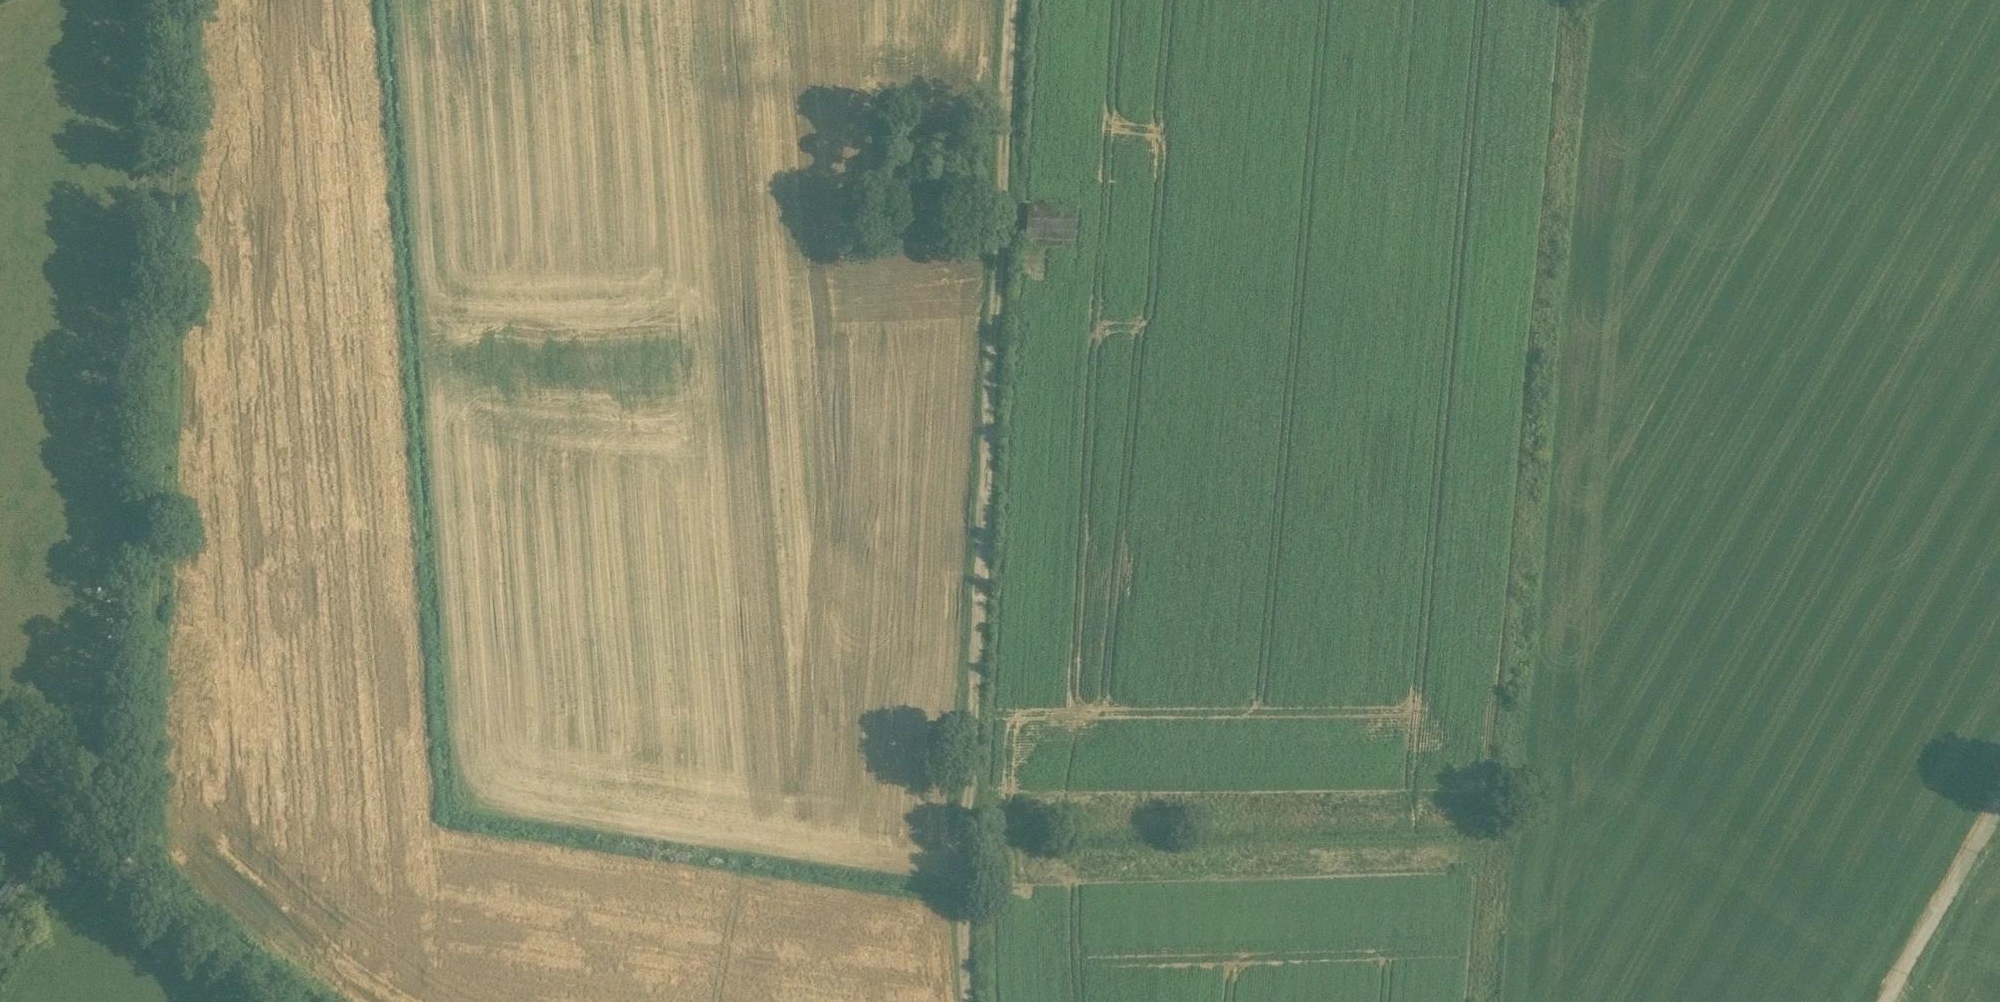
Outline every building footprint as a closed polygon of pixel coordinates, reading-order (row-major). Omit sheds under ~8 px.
[(1027,207),(1026,242),(1076,243),(1077,209),(1027,207)]
